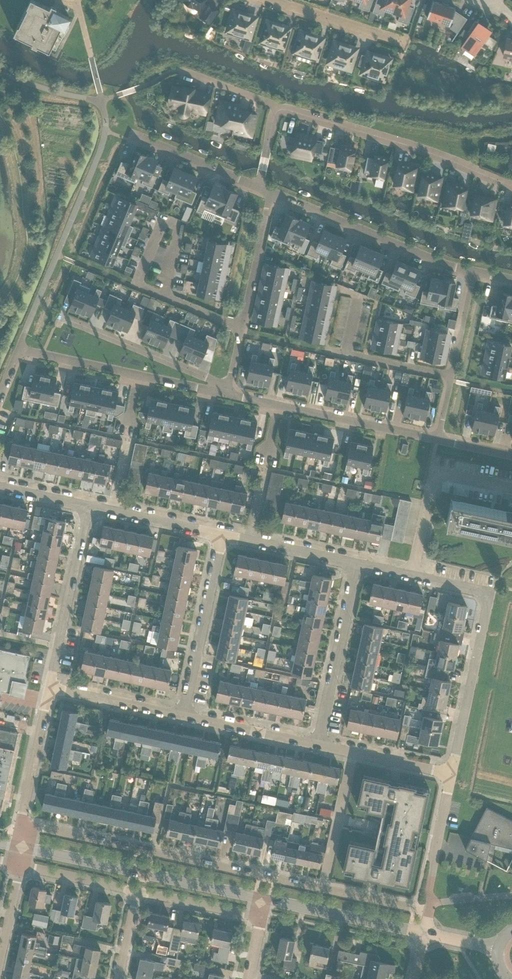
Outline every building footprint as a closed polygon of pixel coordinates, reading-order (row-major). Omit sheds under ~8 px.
[(50,8),(33,0),(32,0),(15,35),(50,52),(62,27),(65,28),(70,18),(50,8)] [(186,1),(185,2),(192,7),(192,6),(198,9),(203,12),(200,17),(210,23),(218,11),(208,4),(207,6),(203,3),(204,0),(184,0),(186,1)] [(361,1),(358,7),(369,11),(373,0),(359,0),(361,1)] [(397,0),(377,0),(372,12),(383,16),(385,9),(393,11),(397,0)] [(393,11),(400,14),(398,21),(408,24),(414,8),(408,6),(410,0),(397,0),(393,11)] [(449,25),(451,21),(454,23),(451,28),(458,33),(467,19),(466,19),(454,11),(455,8),(433,1),(427,18),(449,25)] [(250,15),(233,10),(229,23),(231,23),(228,32),(250,39),(255,21),(249,19),(250,15)] [(284,26),(272,22),(267,21),(263,33),(265,34),(262,43),(283,49),(289,31),(283,29),(284,26)] [(464,29),(460,34),(467,39),(461,47),(474,56),(483,43),(492,48),(496,41),(488,35),(492,30),(478,21),(477,22),(475,21),(468,32),(464,29)] [(300,31),(297,44),(298,44),(295,53),(317,60),(323,42),(316,40),(317,36),(300,31)] [(503,56),(506,56),(506,58),(511,60),(511,39),(509,39),(509,41),(506,40),(503,56)] [(334,42),(330,54),(332,55),(329,64),(350,70),(356,52),(350,50),(351,47),(334,42)] [(367,55),(361,74),(382,80),(385,71),(387,72),(391,59),(374,54),(373,57),(367,55)] [(189,110),(206,114),(210,95),(194,91),(194,89),(184,87),(184,89),(173,87),(169,106),(180,108),(179,110),(179,111),(179,112),(180,113),(180,114),(181,115),(182,116),(183,116),(184,116),(185,116),(186,116),(187,115),(188,115),(188,114),(189,113),(189,112),(189,110)] [(238,111),(239,105),(220,102),(216,123),(234,127),(238,111)] [(256,115),(238,111),(234,127),(233,132),(239,133),(252,136),(256,115)] [(316,137),(296,133),(292,151),(312,155),(313,152),(322,154),(324,142),(318,140),(317,141),(316,141),(316,137)] [(351,171),(355,149),(342,146),(341,147),(341,149),(334,148),(331,163),(338,164),(337,168),(351,171)] [(137,176),(146,156),(135,151),(129,164),(121,161),(116,175),(127,179),(129,174),(137,177),(137,176)] [(157,161),(146,156),(137,176),(144,178),(142,183),(152,188),(157,176),(151,174),(157,161)] [(375,157),(374,156),(373,159),(366,158),(363,173),(370,175),(369,176),(375,177),(374,181),(375,181),(375,179),(382,181),(387,159),(386,159),(375,156),(375,157)] [(411,167),(411,166),(399,163),(394,186),(401,188),(400,193),(401,193),(401,189),(412,192),(417,169),(411,167)] [(174,168),(169,181),(163,179),(158,190),(169,195),(171,190),(177,192),(186,173),(174,168)] [(186,173),(177,192),(175,197),(192,204),(197,193),(191,190),(197,177),(186,173)] [(430,174),(429,176),(423,174),(418,197),(429,199),(428,203),(429,203),(430,198),(437,199),(442,177),(430,174)] [(454,184),(454,186),(448,184),(443,207),(453,210),(453,213),(453,214),(454,208),(461,210),(461,209),(466,187),(454,184)] [(215,214),(225,189),(214,185),(209,198),(203,195),(197,211),(204,214),(206,210),(214,213),(215,214)] [(231,207),(237,194),(225,189),(215,214),(235,222),(240,211),(231,207)] [(494,197),(474,193),(469,214),(481,216),(484,217),(485,213),(491,214),(494,197)] [(115,207),(133,215),(137,204),(119,197),(115,207)] [(509,204),(507,211),(503,210),(501,219),(505,220),(505,223),(505,226),(511,227),(511,205),(509,204)] [(187,220),(188,221),(193,209),(187,206),(182,219),(187,221),(187,220)] [(111,217),(129,225),(133,215),(115,207),(111,217)] [(290,239),(298,219),(287,215),(281,228),(276,226),(271,237),(288,244),(290,239)] [(106,227),(125,235),(129,225),(111,217),(106,227)] [(299,249),(309,224),(298,219),(290,239),(296,242),(294,247),(299,249)] [(463,230),(471,232),(473,224),(465,222),(463,230)] [(102,237),(120,245),(125,235),(106,227),(102,237)] [(313,241),(307,255),(317,259),(320,252),(327,255),(335,235),(324,230),(318,243),(313,241)] [(335,235),(327,255),(333,257),(330,264),(341,269),(346,255),(341,253),(346,239),(335,235)] [(136,244),(138,239),(129,236),(127,241),(136,244)] [(98,247),(116,255),(120,245),(102,237),(98,247)] [(207,251),(226,256),(228,245),(209,240),(207,251)] [(361,246),(355,259),(349,256),(345,268),(355,272),(357,267),(364,270),(372,250),(361,246)] [(112,265),(116,255),(98,247),(94,257),(112,265)] [(383,255),(372,250),(364,270),(370,273),(368,278),(378,282),(383,270),(377,268),(383,255)] [(224,266),(226,256),(207,251),(204,262),(224,266)] [(398,261),(392,274),(386,272),(381,283),(398,290),(400,285),(409,266),(398,261)] [(221,277),(224,266),(204,262),(202,273),(221,277)] [(268,264),(265,279),(285,283),(288,268),(268,264)] [(420,270),(409,266),(400,285),(407,288),(405,293),(415,298),(420,286),(414,283),(420,270)] [(219,287),(221,277),(202,273),(200,283),(219,287)] [(438,307),(439,301),(444,280),(432,278),(429,292),(423,291),(420,303),(438,307)] [(74,279),(68,291),(75,294),(70,308),(80,312),(89,293),(82,290),(85,283),(74,279)] [(265,279),(262,293),(282,297),(285,283),(265,279)] [(458,298),(452,297),(455,283),(444,280),(439,301),(446,303),(445,308),(456,311),(458,298)] [(310,296),(330,300),(333,285),(313,281),(310,296)] [(217,298),(219,287),(200,283),(198,294),(217,298)] [(89,293),(80,312),(91,317),(97,304),(104,307),(108,299),(100,296),(102,290),(97,288),(94,295),(89,292),(89,293)] [(282,297),(262,293),(259,307),(279,311),(282,297)] [(511,297),(511,295),(501,293),(498,307),(492,305),(489,318),(507,321),(511,297)] [(108,299),(104,307),(112,310),(106,323),(107,324),(117,328),(125,308),(120,305),(122,299),(110,294),(108,299)] [(141,303),(147,306),(150,298),(144,296),(141,303)] [(310,296),(307,310),(324,313),(327,314),(330,300),(310,296)] [(125,308),(117,328),(128,332),(134,317),(139,320),(144,308),(134,304),(131,310),(125,308)] [(259,307),(256,321),(276,326),(279,311),(259,307)] [(148,310),(142,323),(148,326),(143,338),(153,343),(162,323),(165,316),(148,310)] [(316,326),(324,328),(327,314),(324,313),(307,310),(304,324),(316,326)] [(162,323),(153,343),(164,347),(170,333),(178,336),(183,324),(175,321),(170,319),(167,326),(162,323)] [(381,320),(378,334),(398,338),(401,324),(381,320)] [(183,324),(178,336),(186,339),(179,354),(190,358),(193,352),(198,338),(192,336),(195,329),(190,327),(183,324)] [(316,326),(304,324),(301,338),(321,343),(324,328),(316,326)] [(445,348),(448,334),(428,329),(425,344),(442,348),(445,348)] [(193,352),(190,358),(201,363),(205,352),(207,348),(214,351),(217,338),(207,334),(204,341),(198,338),(193,352)] [(398,338),(378,334),(375,349),(395,353),(398,338)] [(509,357),(511,345),(492,341),(489,352),(509,357)] [(442,348),(425,344),(421,359),(441,363),(444,352),(445,348),(442,348)] [(506,367),(509,357),(489,352),(487,363),(506,367)] [(253,353),(251,361),(246,382),(258,384),(262,363),(256,362),(258,355),(253,353)] [(270,357),(268,364),(262,363),(258,384),(269,386),(274,365),(273,365),(275,358),(270,357)] [(297,392),(301,371),(295,370),(297,363),(292,362),(290,368),(290,369),(285,390),(297,392)] [(504,378),(506,367),(487,363),(485,374),(504,378)] [(363,375),(371,376),(373,366),(364,365),(363,375)] [(301,371),(297,392),(308,395),(313,374),(314,367),(309,366),(308,373),(301,371)] [(336,401),(341,380),(334,378),(336,371),(331,370),(329,377),(325,398),(336,401)] [(40,402),(46,376),(34,374),(31,387),(25,385),(22,399),(40,402)] [(341,380),(336,401),(347,403),(352,382),(353,375),(348,374),(347,381),(341,380)] [(57,379),(46,376),(40,402),(58,406),(61,393),(54,392),(57,379)] [(375,409),(380,388),(374,387),(375,380),(370,379),(368,386),(364,407),(375,409)] [(380,388),(375,409),(386,412),(391,391),(392,383),(387,382),(386,389),(380,388)] [(81,406),(85,385),(74,383),(70,404),(68,411),(73,412),(75,405),(81,406)] [(432,391),(440,392),(441,385),(434,383),(432,391)] [(90,416),(96,387),(85,385),(81,406),(87,407),(86,414),(90,416)] [(103,411),(107,390),(96,387),(90,416),(95,417),(97,410),(103,411)] [(414,418),(419,397),(413,395),(414,388),(409,387),(408,394),(407,394),(403,415),(414,418)] [(107,390),(103,411),(109,412),(107,419),(113,420),(114,414),(119,392),(107,390)] [(419,397),(414,418),(426,420),(430,399),(431,392),(426,391),(425,398),(419,397)] [(158,422),(162,402),(151,399),(148,413),(139,411),(138,415),(143,423),(146,423),(145,427),(150,428),(152,421),(158,422)] [(24,402),(15,400),(13,409),(18,410),(17,413),(21,414),(24,402)] [(167,432),(173,404),(162,402),(158,422),(164,424),(162,431),(167,432)] [(478,402),(476,409),(472,430),(483,432),(488,411),(481,410),(483,403),(478,402)] [(180,427),(184,406),(173,404),(167,432),(172,433),(174,426),(180,427)] [(184,406),(180,427),(186,428),(184,436),(196,438),(198,426),(192,424),(196,409),(184,406)] [(488,411),(483,432),(495,435),(499,412),(500,407),(495,406),(494,413),(488,411)] [(220,436),(224,415),(213,412),(208,433),(207,441),(212,442),(214,435),(220,436)] [(231,438),(235,417),(224,415),(220,436),(231,438)] [(241,440),(246,420),(235,417),(231,438),(241,440)] [(246,420),(241,440),(248,442),(246,449),(251,450),(257,422),(246,420)] [(296,452),(301,431),(290,429),(285,450),(284,457),(289,458),(290,451),(296,452)] [(307,454),(312,434),(301,431),(296,452),(307,455),(307,454)] [(103,436),(92,434),(89,444),(101,446),(103,436)] [(318,457),(323,436),(312,434),(307,454),(307,455),(318,457)] [(323,436),(318,457),(324,458),(323,465),(328,467),(329,459),(330,459),(334,438),(333,438),(323,436)] [(106,444),(121,447),(123,439),(108,437),(106,444)] [(358,465),(362,444),(351,442),(346,463),(347,463),(345,470),(350,471),(352,464),(358,465)] [(21,465),(25,446),(12,443),(8,462),(21,465)] [(135,443),(134,449),(146,451),(148,445),(135,443)] [(362,444),(358,465),(364,467),(362,474),(368,475),(369,468),(374,447),(373,447),(362,444)] [(33,467),(37,449),(25,446),(21,465),(33,467)] [(45,470),(49,451),(37,449),(33,467),(45,470)] [(134,449),(133,454),(145,457),(146,451),(134,449)] [(57,473),(61,454),(49,451),(45,470),(57,473)] [(70,475),(74,457),(61,454),(57,473),(70,475)] [(133,454),(132,460),(144,463),(145,457),(133,454)] [(82,478),(86,459),(74,457),(70,475),(82,478)] [(91,460),(92,458),(86,457),(86,459),(82,478),(94,480),(98,462),(91,460)] [(132,460),(130,466),(143,468),(144,463),(132,460)] [(110,464),(98,462),(94,480),(106,483),(110,464)] [(129,471),(142,474),(143,468),(130,466),(129,471)] [(140,480),(142,474),(129,471),(128,477),(140,480)] [(158,494),(162,475),(155,474),(155,472),(150,471),(145,491),(158,494)] [(271,478),(283,481),(284,475),(272,472),(271,478)] [(174,478),(167,477),(168,474),(162,473),(162,475),(158,494),(170,497),(174,478)] [(139,486),(140,480),(128,477),(127,483),(139,486)] [(182,499),(186,481),(174,478),(170,497),(182,499)] [(271,478),(269,484),(282,486),(283,481),(271,478)] [(194,502),(198,483),(186,481),(182,499),(194,502)] [(206,505),(210,486),(198,483),(194,502),(206,505)] [(269,484),(268,490),(281,492),(282,486),(269,484)] [(218,507),(223,488),(210,486),(206,505),(218,507)] [(231,510),(235,491),(223,488),(218,507),(231,510)] [(268,490),(267,495),(279,498),(281,492),(268,490)] [(247,494),(235,491),(231,510),(243,512),(247,494)] [(376,495),(372,494),(364,492),(363,501),(370,502),(370,501),(375,502),(376,495)] [(267,495),(266,501),(278,504),(279,498),(267,495)] [(398,506),(410,508),(411,502),(400,499),(398,506)] [(452,500),(451,502),(447,522),(446,524),(511,538),(511,513),(452,500)] [(266,501),(265,507),(277,510),(278,504),(266,501)] [(294,523),(298,505),(286,502),(282,521),(294,523)] [(0,517),(0,523),(11,526),(15,507),(3,504),(0,517)] [(310,507),(298,505),(294,523),(306,526),(310,507)] [(322,510),(318,529),(330,531),(334,512),(328,511),(328,507),(324,506),(323,510),(322,510)] [(397,513),(409,515),(410,508),(398,506),(397,513)] [(15,507),(11,526),(24,528),(28,509),(15,507)] [(276,515),(277,510),(265,507),(263,513),(276,515)] [(306,526),(318,529),(322,510),(310,507),(306,526)] [(347,515),(334,512),(330,531),(343,534),(347,515)] [(371,520),(367,539),(380,542),(385,516),(373,513),(371,520)] [(397,513),(395,520),(407,522),(409,515),(397,513)] [(44,530),(63,534),(66,522),(47,517),(47,518),(34,515),(31,528),(44,531),(44,530)] [(359,518),(347,515),(343,534),(355,536),(359,518)] [(371,520),(359,518),(355,536),(367,539),(371,520)] [(395,520),(394,526),(406,529),(407,522),(395,520)] [(112,551),(112,547),(116,528),(104,526),(100,544),(107,546),(106,550),(112,551)] [(406,529),(394,526),(392,533),(404,536),(406,529)] [(124,550),(129,531),(116,528),(112,547),(124,550)] [(60,547),(63,534),(44,530),(44,531),(41,543),(60,547)] [(137,553),(141,534),(129,531),(124,550),(137,553)] [(404,536),(392,533),(391,540),(403,543),(404,536)] [(153,536),(141,534),(137,553),(149,555),(153,536)] [(39,555),(58,559),(60,547),(41,543),(40,550),(31,548),(30,554),(39,555)] [(175,559),(194,563),(197,550),(178,546),(175,559)] [(55,571),(58,559),(39,555),(37,562),(31,561),(30,566),(36,567),(55,571)] [(234,574),(247,576),(251,557),(238,555),(234,574)] [(259,579),(263,560),(251,557),(247,576),(254,578),(253,583),(258,584),(259,579)] [(115,560),(106,558),(104,565),(113,567),(115,560)] [(173,571),(192,575),(194,563),(175,559),(173,571)] [(275,563),(263,560),(259,579),(271,581),(275,563)] [(283,584),(281,592),(279,602),(284,603),(288,582),(285,581),(288,565),(275,563),(271,581),(283,584)] [(92,579),(111,583),(114,570),(95,566),(92,579)] [(52,583),(55,571),(36,567),(35,573),(29,572),(28,578),(33,579),(52,583)] [(189,587),(192,575),(173,571),(170,583),(189,587)] [(133,574),(132,579),(130,587),(137,589),(140,575),(133,574)] [(299,585),(310,588),(329,592),(332,579),(313,575),(311,582),(300,580),(300,581),(293,579),(292,584),(299,586),(299,585)] [(33,579),(31,591),(50,595),(52,583),(33,579)] [(108,595),(111,583),(92,579),(90,591),(108,595)] [(186,599),(189,587),(170,583),(168,595),(186,599)] [(382,605),(386,586),(373,583),(369,602),(377,604),(376,609),(381,610),(382,605)] [(386,586),(382,605),(394,608),(398,589),(386,586)] [(308,600),(326,604),(329,592),(310,588),(309,595),(304,594),(303,599),(308,600)] [(398,589),(394,608),(406,610),(410,591),(398,589)] [(50,595),(31,591),(28,604),(47,608),(50,595)] [(106,607),(108,595),(90,591),(87,603),(106,607)] [(410,591),(406,610),(419,613),(419,614),(423,615),(424,610),(420,609),(423,594),(410,591)] [(165,608),(184,612),(186,599),(168,595),(165,608)] [(229,595),(227,608),(246,612),(247,605),(250,605),(251,600),(248,600),(248,599),(229,595)] [(437,598),(431,596),(427,611),(434,612),(437,598)] [(305,612),(324,616),(326,604),(308,600),(306,607),(302,607),(301,611),(305,612)] [(448,602),(446,615),(464,618),(467,606),(448,602)] [(47,608),(28,604),(24,603),(21,614),(26,615),(45,619),(47,608)] [(103,619),(106,607),(87,603),(84,615),(103,619)] [(181,624),(184,612),(165,608),(162,620),(181,624)] [(246,612),(227,608),(224,620),(243,624),(246,612)] [(302,624),(321,628),(324,616),(305,612),(304,619),(299,618),(298,624),(302,624)] [(45,619),(26,615),(23,628),(42,632),(45,619)] [(101,632),(103,619),(84,615),(82,628),(101,632)] [(464,618),(446,615),(443,627),(440,626),(439,633),(456,637),(457,630),(462,631),(464,618)] [(152,631),(160,632),(179,636),(181,624),(162,620),(161,627),(153,625),(152,631)] [(243,624),(224,620),(222,632),(240,636),(243,624)] [(319,640),(321,628),(302,624),(300,636),(319,640)] [(364,624),(362,637),(380,641),(383,628),(364,624)] [(31,631),(18,628),(17,635),(30,637),(31,631)] [(160,632),(157,644),(176,648),(179,636),(160,632)] [(240,636),(222,632),(219,644),(238,648),(239,641),(243,642),(244,637),(240,636)] [(437,652),(456,656),(459,644),(455,643),(456,637),(439,633),(437,640),(440,640),(437,652)] [(297,648),(316,652),(319,640),(300,636),(297,648)] [(380,641),(362,637),(359,649),(378,653),(379,646),(383,646),(384,641),(380,641)] [(238,648),(219,644),(216,657),(235,661),(238,648)] [(295,661),(313,665),(316,652),(297,648),(296,656),(292,655),(291,660),(295,661)] [(30,655),(0,649),(0,694),(2,694),(2,691),(21,695),(23,688),(25,689),(26,684),(24,683),(30,655)] [(378,653),(359,649),(356,661),(378,666),(379,666),(382,654),(378,653)] [(94,673),(98,654),(85,651),(81,670),(94,673)] [(431,671),(448,674),(449,668),(453,669),(456,656),(437,652),(436,660),(429,658),(427,666),(422,665),(421,669),(431,671)] [(106,676),(110,657),(98,654),(94,673),(106,676)] [(118,678),(122,659),(110,657),(106,676),(118,678)] [(130,681),(134,662),(122,659),(118,678),(130,681)] [(311,677),(313,665),(295,661),(293,668),(290,667),(289,672),(311,677)] [(378,666),(356,661),(354,673),(373,677),(374,670),(377,671),(378,666)] [(142,683),(147,665),(134,662),(130,681),(142,683)] [(155,686),(159,667),(147,665),(142,683),(155,686)] [(171,670),(159,667),(155,686),(167,689),(171,670)] [(429,690),(448,694),(451,682),(447,681),(448,674),(431,671),(421,669),(420,673),(426,674),(425,677),(429,677),(428,682),(431,683),(429,690)] [(399,683),(401,674),(394,672),(393,677),(390,676),(389,681),(392,681),(392,682),(399,683)] [(376,678),(373,677),(354,673),(351,686),(370,690),(372,682),(375,683),(376,678)] [(234,676),(232,683),(228,702),(240,705),(244,686),(237,684),(239,677),(234,676)] [(216,699),(228,702),(232,683),(220,680),(216,699)] [(244,686),(240,705),(252,707),(257,688),(250,687),(251,682),(245,681),(244,686)] [(252,707),(265,710),(269,691),(257,688),(252,707)] [(445,707),(448,694),(429,690),(428,697),(423,696),(422,703),(419,703),(418,708),(423,709),(440,712),(441,706),(445,707)] [(277,712),(281,693),(269,691),(265,710),(277,712)] [(289,715),(293,696),(281,693),(277,712),(289,715)] [(306,699),(293,696),(289,715),(302,718),(306,699)] [(347,727),(359,730),(363,711),(357,710),(357,707),(352,706),(351,709),(347,727)] [(363,711),(359,730),(372,733),(376,711),(364,708),(364,711),(363,711)] [(60,723),(87,729),(88,724),(75,722),(77,712),(63,709),(60,723)] [(421,728),(440,732),(443,720),(439,719),(440,712),(423,709),(421,716),(424,716),(421,728)] [(372,733),(384,735),(388,716),(380,715),(381,712),(376,711),(372,733)] [(388,716),(384,735),(396,738),(401,719),(393,718),(395,712),(389,711),(388,716)] [(403,724),(410,725),(412,716),(405,715),(403,724)] [(102,720),(96,719),(94,729),(100,730),(102,720)] [(113,748),(118,749),(124,722),(110,719),(107,733),(116,735),(113,748)] [(124,722),(118,749),(117,753),(117,757),(121,758),(125,742),(127,743),(128,738),(135,739),(138,725),(124,722)] [(57,737),(72,740),(73,732),(86,734),(87,729),(60,723),(57,737)] [(410,726),(403,724),(400,739),(407,740),(410,726)] [(151,728),(138,725),(135,739),(143,741),(140,759),(144,760),(151,728)] [(150,756),(152,748),(153,743),(162,745),(165,731),(151,728),(144,760),(149,761),(150,756)] [(437,745),(440,732),(421,728),(419,737),(411,735),(410,741),(419,743),(419,741),(437,745)] [(1,815),(18,733),(0,729),(0,815),(1,815)] [(179,734),(165,731),(162,745),(171,747),(170,752),(168,760),(173,761),(179,734)] [(179,734),(173,761),(177,762),(181,749),(189,751),(192,737),(179,734)] [(70,749),(72,740),(57,737),(55,751),(81,757),(90,759),(91,754),(82,752),(70,749)] [(192,737),(189,751),(198,753),(195,771),(199,772),(200,767),(206,740),(192,737)] [(206,740),(200,767),(205,768),(208,755),(217,757),(220,743),(206,740)] [(235,789),(238,775),(244,748),(230,745),(227,759),(236,761),(234,774),(232,773),(228,787),(235,789)] [(244,748),(238,775),(243,776),(246,763),(255,765),(258,751),(244,748)] [(80,761),(81,757),(55,751),(52,765),(66,768),(68,759),(80,761)] [(265,781),(266,781),(266,780),(271,754),(258,751),(255,765),(263,767),(261,780),(265,781)] [(285,757),(271,754),(266,780),(266,781),(265,784),(269,785),(270,782),(272,774),(273,774),(274,769),(282,771),(285,757)] [(288,785),(293,786),(299,760),(285,757),(282,771),(291,773),(288,785)] [(298,787),(299,779),(300,775),(310,777),(313,763),(299,760),(293,786),(298,787)] [(166,774),(169,764),(160,762),(157,772),(166,774)] [(316,791),(320,792),(321,792),(326,766),(313,763),(310,777),(318,779),(316,791)] [(321,792),(320,792),(318,801),(323,802),(325,793),(328,781),(337,783),(340,769),(326,766),(321,792)] [(64,774),(52,771),(50,777),(63,780),(64,776),(64,774)] [(343,872),(409,886),(430,790),(364,776),(357,807),(381,812),(373,846),(350,840),(343,872)] [(60,796),(63,783),(58,782),(55,795),(46,793),(42,808),(56,811),(60,796)] [(84,816),(98,819),(101,805),(92,803),(94,791),(96,783),(91,782),(90,790),(84,816)] [(68,784),(63,783),(60,796),(56,811),(70,813),(73,799),(65,797),(68,784)] [(70,813),(84,816),(90,790),(85,789),(82,801),(73,799),(70,813)] [(258,799),(289,805),(290,797),(260,791),(258,799)] [(98,819),(112,822),(117,796),(112,795),(110,807),(101,805),(98,819)] [(217,797),(210,795),(208,802),(215,803),(217,797)] [(112,822),(125,825),(128,811),(119,809),(121,797),(117,796),(112,822)] [(125,825),(139,828),(145,801),(146,797),(145,797),(141,796),(140,800),(137,813),(128,811),(125,825)] [(152,817),(146,816),(149,802),(145,801),(139,828),(153,831),(155,822),(159,822),(163,804),(155,802),(152,817)] [(170,817),(173,804),(167,803),(165,816),(170,817)] [(234,814),(235,811),(236,805),(230,804),(228,813),(225,827),(231,828),(234,814)] [(194,840),(207,843),(212,819),(214,809),(209,807),(204,827),(197,825),(194,840)] [(487,807),(471,836),(465,849),(487,860),(491,843),(493,844),(511,848),(511,820),(487,807)] [(167,834),(180,837),(186,813),(180,811),(178,821),(170,820),(167,834)] [(275,822),(276,822),(285,824),(286,818),(292,819),(293,814),(278,811),(276,822),(275,822)] [(180,837),(194,840),(197,825),(189,824),(191,814),(186,813),(180,837)] [(293,814),(292,819),(304,822),(305,815),(299,813),(299,815),(293,814)] [(240,815),(234,814),(231,828),(237,830),(240,815)] [(317,817),(305,815),(304,822),(316,824),(317,817)] [(212,819),(207,843),(221,846),(224,831),(216,829),(218,820),(212,819)] [(275,822),(276,822),(267,820),(263,837),(263,838),(269,839),(271,833),(272,827),(276,822),(275,822)] [(233,848),(246,851),(252,825),(246,824),(244,833),(236,832),(233,848)] [(260,854),(263,838),(263,837),(255,836),(258,826),(257,826),(252,825),(246,851),(260,854)] [(275,840),(272,857),(284,859),(287,841),(288,838),(283,836),(282,841),(275,839),(276,834),(271,833),(269,839),(275,840)] [(294,842),(287,841),(284,859),(295,862),(299,844),(294,843),(294,842)] [(311,846),(307,864),(319,867),(321,856),(324,857),(325,852),(327,845),(326,845),(326,846),(318,845),(318,843),(312,842),(311,846)] [(311,846),(299,844),(295,862),(307,864),(311,846)] [(50,902),(51,895),(45,894),(46,890),(32,887),(29,903),(43,906),(44,901),(50,902)] [(74,915),(77,897),(65,894),(62,911),(52,909),(50,920),(64,923),(66,913),(74,915)] [(84,916),(82,927),(85,928),(96,930),(98,920),(106,922),(110,904),(97,901),(93,918),(88,917),(84,916)] [(170,941),(173,927),(167,926),(170,916),(150,912),(147,925),(164,929),(162,939),(170,941)] [(47,928),(49,916),(34,913),(32,924),(47,928)] [(184,920),(181,933),(173,931),(169,951),(178,953),(181,940),(196,944),(200,923),(184,920)] [(229,945),(233,930),(229,929),(228,931),(214,928),(211,942),(220,944),(218,953),(214,952),(213,960),(227,963),(228,955),(230,946),(229,945)] [(22,933),(19,947),(46,953),(47,948),(39,947),(40,944),(35,943),(37,936),(22,933)] [(48,942),(58,944),(59,936),(49,934),(48,942)] [(74,937),(63,935),(62,941),(72,943),(74,937)] [(294,970),(296,958),(291,957),(295,940),(281,937),(277,955),(285,957),(283,968),(294,970)] [(84,953),(83,959),(98,963),(101,950),(74,944),(73,951),(84,953)] [(326,962),(329,948),(313,944),(310,958),(309,965),(315,966),(316,959),(326,962)] [(46,953),(19,947),(16,961),(31,964),(32,955),(37,956),(45,957),(46,953)] [(395,964),(372,960),(373,954),(360,951),(359,954),(339,950),(337,959),(370,966),(367,978),(384,978),(386,970),(393,972),(395,964)] [(180,967),(181,960),(167,957),(166,964),(180,967)] [(140,958),(138,971),(152,974),(153,968),(163,970),(165,963),(155,961),(140,958)] [(73,978),(78,978),(90,978),(91,975),(95,976),(98,963),(83,959),(81,967),(75,966),(73,978)] [(16,961),(13,974),(35,978),(40,978),(41,976),(34,974),(29,972),(31,964),(16,961)] [(224,976),(209,973),(211,966),(195,963),(193,970),(202,971),(200,976),(208,978),(223,978),(224,976)]
